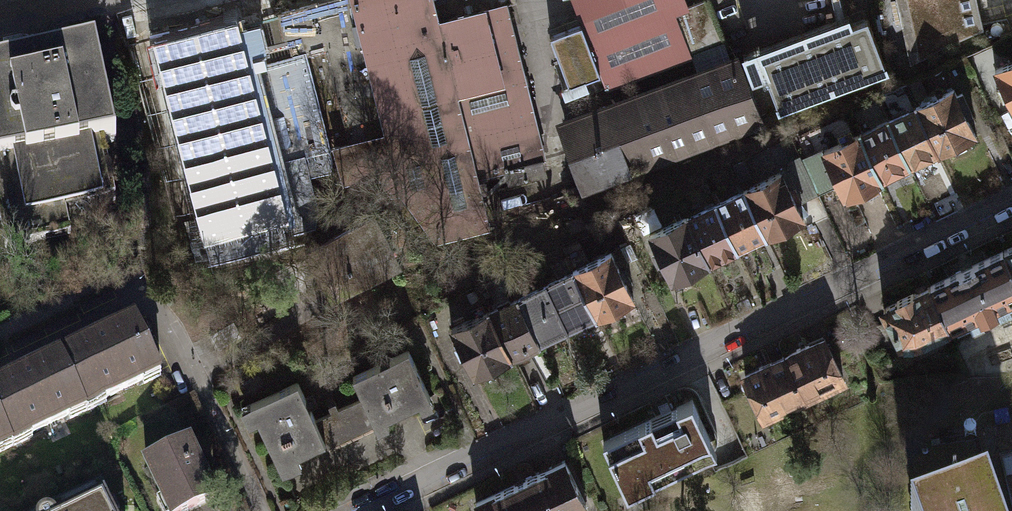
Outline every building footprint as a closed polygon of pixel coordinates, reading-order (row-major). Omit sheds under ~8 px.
[(332,160),(331,170),(329,170),(328,182),(338,184),(338,182),(379,172),(382,181),(392,194),(402,192),(437,240),(488,227),(475,176),(505,169),(509,182),(544,173),(540,160),(544,159),(505,5),(437,22),(431,0),(330,0),(282,12),(289,40),(300,37),(303,51),(328,149),(329,149),(332,160)] [(686,0),(572,0),(581,24),(601,74),(606,89),(691,57),(673,10),(688,4),(686,0)] [(673,10),(691,57),(691,58),(725,45),(708,0),(700,0),(688,4),(673,10)] [(919,58),(949,44),(949,45),(982,29),(975,0),(906,0),(919,58)] [(282,12),(237,23),(248,65),(303,51),(300,37),(289,40),(282,12)] [(289,234),(315,227),(317,215),(307,176),(329,170),(331,170),(332,160),(329,149),(328,149),(303,51),(248,65),(237,23),(236,17),(158,37),(166,68),(201,210),(213,258),(291,239),(289,234)] [(760,58),(778,106),(886,65),(868,18),(760,58)] [(581,24),(550,36),(569,86),(601,74),(581,24)] [(0,69),(0,225),(5,248),(71,233),(66,211),(116,200),(104,144),(116,141),(96,48),(0,69)] [(758,123),(734,58),(563,122),(588,188),(758,123)] [(995,69),(1011,105),(1011,61),(995,69)] [(201,210),(166,68),(137,75),(173,217),(201,210)] [(957,95),(954,89),(916,107),(917,108),(938,153),(939,154),(976,136),(967,116),(972,114),(962,93),(957,95)] [(938,153),(917,108),(889,122),(910,166),(938,153)] [(910,166),(889,122),(861,135),(882,180),(910,166)] [(882,180),(861,135),(860,134),(822,152),(831,170),(845,199),(883,181),(882,180)] [(803,163),(816,191),(817,192),(832,185),(826,172),(831,170),(822,152),(802,162),(803,163)] [(816,191),(803,163),(781,173),(795,201),(800,198),(800,199),(816,191)] [(744,189),(744,191),(766,235),(766,237),(803,219),(795,201),(781,173),(781,172),(744,189)] [(744,191),(716,204),(737,249),(766,235),(744,191)] [(570,193),(553,200),(557,213),(575,207),(570,193)] [(716,204),(688,218),(709,262),(737,249),(716,204)] [(687,216),(650,234),(672,281),(710,263),(709,262),(688,218),(687,216)] [(370,218),(306,250),(332,300),(396,268),(370,218)] [(1011,267),(1011,247),(1004,250),(1011,267)] [(1011,298),(1011,267),(1004,250),(931,285),(951,327),(980,313),(982,317),(998,309),(996,305),(1011,298)] [(611,252),(574,270),(574,272),(596,316),(596,317),(634,299),(611,252)] [(567,329),(596,316),(574,272),(546,285),(567,329)] [(539,343),(567,329),(546,285),(518,299),(539,343)] [(890,321),(900,343),(901,343),(917,342),(951,327),(931,285),(914,293),(913,290),(897,298),(898,301),(883,308),(890,321)] [(511,356),(539,343),(518,299),(490,312),(511,356)] [(512,358),(511,356),(490,312),(489,311),(451,329),(474,376),(512,358)] [(143,376),(159,369),(135,320),(61,355),(84,404),(102,395),(103,399),(144,379),(143,376)] [(900,343),(890,321),(876,328),(889,356),(904,349),(901,343),(900,343)] [(233,323),(209,336),(217,349),(241,336),(233,323)] [(796,351),(784,357),(804,397),(843,379),(823,336),(796,349),(796,351)] [(375,423),(430,396),(408,350),(352,376),(362,397),(375,423)] [(84,404),(61,355),(0,384),(0,418),(10,439),(28,431),(29,433),(70,414),(68,411),(84,404)] [(758,369),(745,375),(764,416),(804,397),(784,357),(772,363),(771,361),(758,368),(758,369)] [(315,419),(297,381),(250,404),(278,463),(325,440),(315,419)] [(375,423),(362,397),(315,419),(325,440),(327,445),(375,423)] [(692,399),(603,442),(625,487),(706,448),(709,445),(711,441),(710,437),(709,434),(692,399)] [(1006,475),(1011,474),(1011,417),(977,425),(994,498),(988,500),(992,510),(1011,510),(1011,503),(1006,475)] [(10,439),(0,418),(0,444),(10,439)] [(145,462),(169,510),(189,510),(214,499),(187,442),(145,462)] [(475,502),(480,510),(569,510),(586,503),(564,459),(475,502)] [(114,506),(111,508),(101,486),(49,510),(117,510),(114,506)] [(988,500),(957,510),(992,510),(988,500)]
